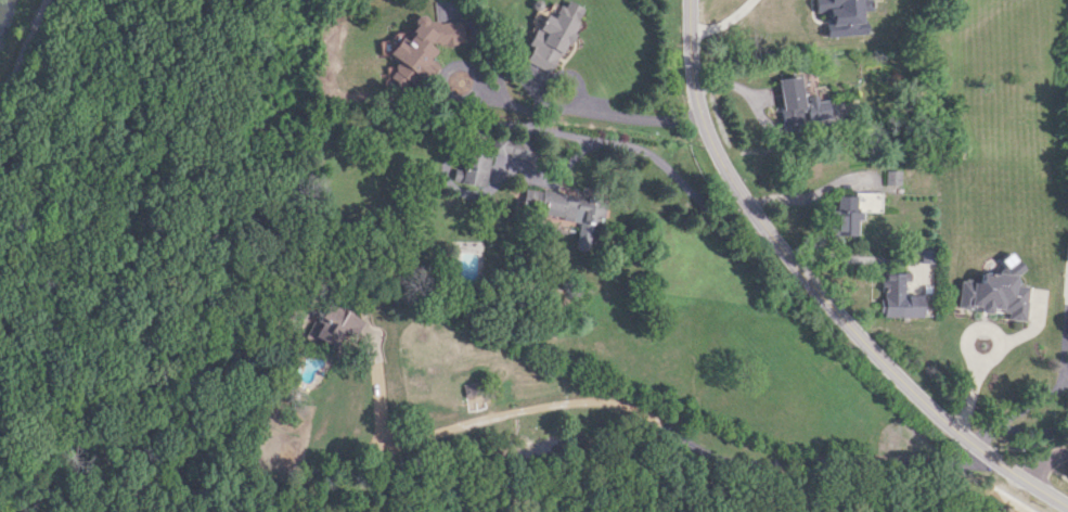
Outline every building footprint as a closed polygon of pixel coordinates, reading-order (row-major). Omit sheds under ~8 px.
[(567,0),(564,0),(554,18),(544,13),(526,45),(531,47),(523,61),(547,74),(583,9),(567,0)] [(863,33),(861,10),(868,10),(867,0),(813,0),(814,13),(825,12),(827,37),(863,33)] [(387,53),(424,81),(436,65),(428,59),(438,46),(463,43),(460,19),(432,22),(421,14),(408,31),(409,39),(396,40),(387,53)] [(776,79),(786,125),(831,115),(827,95),(804,99),(800,75),(776,79)] [(534,177),(533,137),(490,139),(491,164),(501,164),(501,178),(534,177)] [(489,154),(465,150),(460,182),(484,186),(489,154)] [(900,170),(885,170),(885,184),(900,184),(900,170)] [(521,211),(578,217),(575,248),(588,250),(591,222),(602,223),(605,200),(569,196),(570,193),(524,188),(521,211)] [(882,194),(836,192),(836,211),(830,211),(830,233),(857,233),(858,211),(881,211),(882,194)] [(932,262),(931,249),(921,250),(921,262),(932,262)] [(1024,320),(1027,285),(1016,284),(1017,272),(1020,272),(1020,270),(981,267),(979,282),(959,280),(957,308),(990,311),(991,309),(1007,311),(1006,319),(1024,320)] [(921,316),(921,294),(903,294),(903,284),(909,284),(909,273),(883,272),(883,316),(921,316)] [(352,339),(362,322),(330,301),(313,326),(337,342),(343,333),(352,339)]
